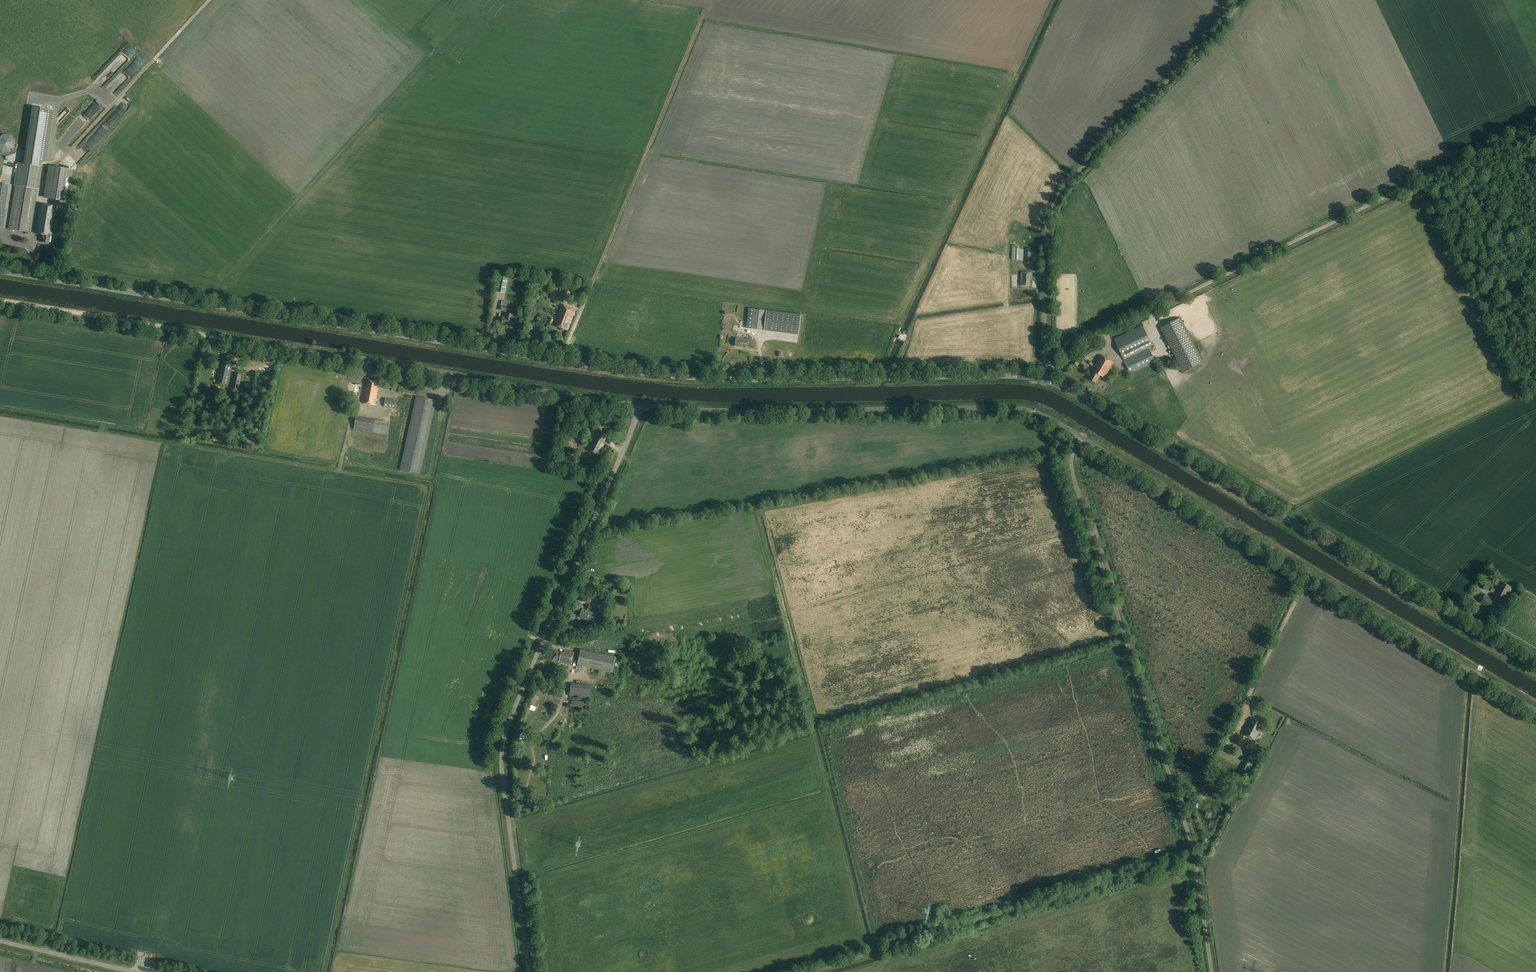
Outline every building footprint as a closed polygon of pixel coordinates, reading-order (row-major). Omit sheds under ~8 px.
[(106,87),(103,84),(105,83),(102,80),(107,75),(108,76),(115,68),(113,66),(109,72),(107,70),(102,77),(101,76),(95,83),(103,90),(106,87)] [(25,163),(19,162),(8,229),(9,229),(26,232),(26,234),(31,235),(42,166),(42,164),(42,163),(43,162),(46,162),(54,112),(33,109),(25,163)] [(120,110),(119,112),(115,112),(114,121),(120,121),(120,113),(123,113),(123,110),(120,110)] [(62,148),(64,150),(92,120),(86,115),(50,153),(54,157),(62,148)] [(15,148),(16,140),(11,134),(3,134),(0,137),(0,150),(2,152),(9,153),(15,148)] [(68,157),(77,165),(98,142),(92,137),(79,152),(75,148),(80,143),(77,141),(71,148),(74,151),(68,157)] [(45,198),(68,201),(73,169),(50,166),(45,198)] [(6,209),(5,209),(9,184),(0,183),(0,227),(3,228),(6,209)] [(51,235),(56,206),(40,204),(35,233),(43,234),(41,241),(49,242),(50,235),(51,235)] [(1020,245),(1017,245),(1012,245),(1012,260),(1024,260),(1024,250),(1020,249),(1020,245)] [(1031,276),(1031,272),(1021,271),(1021,285),(1029,285),(1030,276),(1031,276)] [(506,293),(509,276),(500,275),(497,291),(506,293)] [(509,313),(506,312),(505,317),(503,317),(502,323),(511,324),(511,325),(516,326),(517,319),(513,318),(513,314),(511,313),(512,307),(509,306),(510,302),(504,301),(503,302),(501,302),(501,305),(502,305),(501,310),(509,312),(509,313)] [(568,330),(576,310),(560,304),(555,317),(556,318),(555,320),(557,321),(555,325),(568,330)] [(763,329),(765,310),(749,308),(746,328),(763,329)] [(798,334),(800,314),(765,310),(763,330),(798,334)] [(1180,318),(1161,328),(1183,372),(1203,362),(1180,318)] [(1152,344),(1143,325),(1114,339),(1130,372),(1155,360),(1149,348),(1154,346),(1153,343),(1152,344)] [(746,339),(735,337),(734,345),(745,347),(746,344),(749,344),(750,338),(747,338),(746,339)] [(1099,351),(1097,346),(1083,352),(1086,358),(1099,351)] [(231,362),(233,355),(225,353),(224,361),(222,360),(218,382),(228,384),(232,363),(231,362)] [(1114,362),(1101,355),(1094,367),(1095,367),(1093,370),(1094,371),(1093,374),(1092,373),(1090,378),(1096,382),(1100,376),(1099,375),(1100,374),(1105,377),(1114,362)] [(239,390),(242,374),(235,372),(232,388),(239,390)] [(377,389),(378,385),(377,384),(377,381),(369,380),(368,386),(365,385),(362,403),(375,405),(378,389),(377,389)] [(421,474),(437,400),(416,396),(400,469),(421,474)] [(396,409),(398,400),(386,398),(384,407),(396,409)] [(581,431),(585,422),(579,419),(575,429),(581,431)] [(354,433),(386,437),(388,426),(360,423),(360,425),(355,425),(354,433)] [(564,450),(571,432),(566,430),(559,448),(564,450)] [(577,440),(580,432),(577,431),(576,434),(571,433),(569,437),(577,440)] [(602,443),(606,435),(599,431),(596,436),(588,450),(598,455),(604,444),(602,443)] [(573,454),(575,449),(566,445),(564,450),(573,454)] [(1513,588),(1498,579),(1491,591),(1506,599),(1513,588)] [(1490,596),(1485,594),(1480,602),(1486,605),(1485,607),(1491,610),(1497,601),(1490,596)] [(595,612),(597,607),(590,604),(587,610),(582,609),(579,617),(586,620),(590,610),(595,612)] [(601,639),(600,634),(596,635),(596,634),(578,639),(580,645),(589,643),(598,641),(597,640),(601,639)] [(613,672),(616,657),(581,649),(578,665),(613,672)] [(571,664),(574,652),(565,650),(564,652),(556,651),(554,660),(559,661),(559,662),(571,664)] [(590,698),(591,686),(571,683),(570,696),(590,698)] [(1262,722),(1253,718),(1250,724),(1249,723),(1243,734),(1254,740),(1260,729),(1259,728),(1262,722)] [(1241,722),(1235,719),(1230,730),(1235,733),(1241,722)] [(1257,758),(1250,755),(1243,768),(1250,772),(1257,758)]
